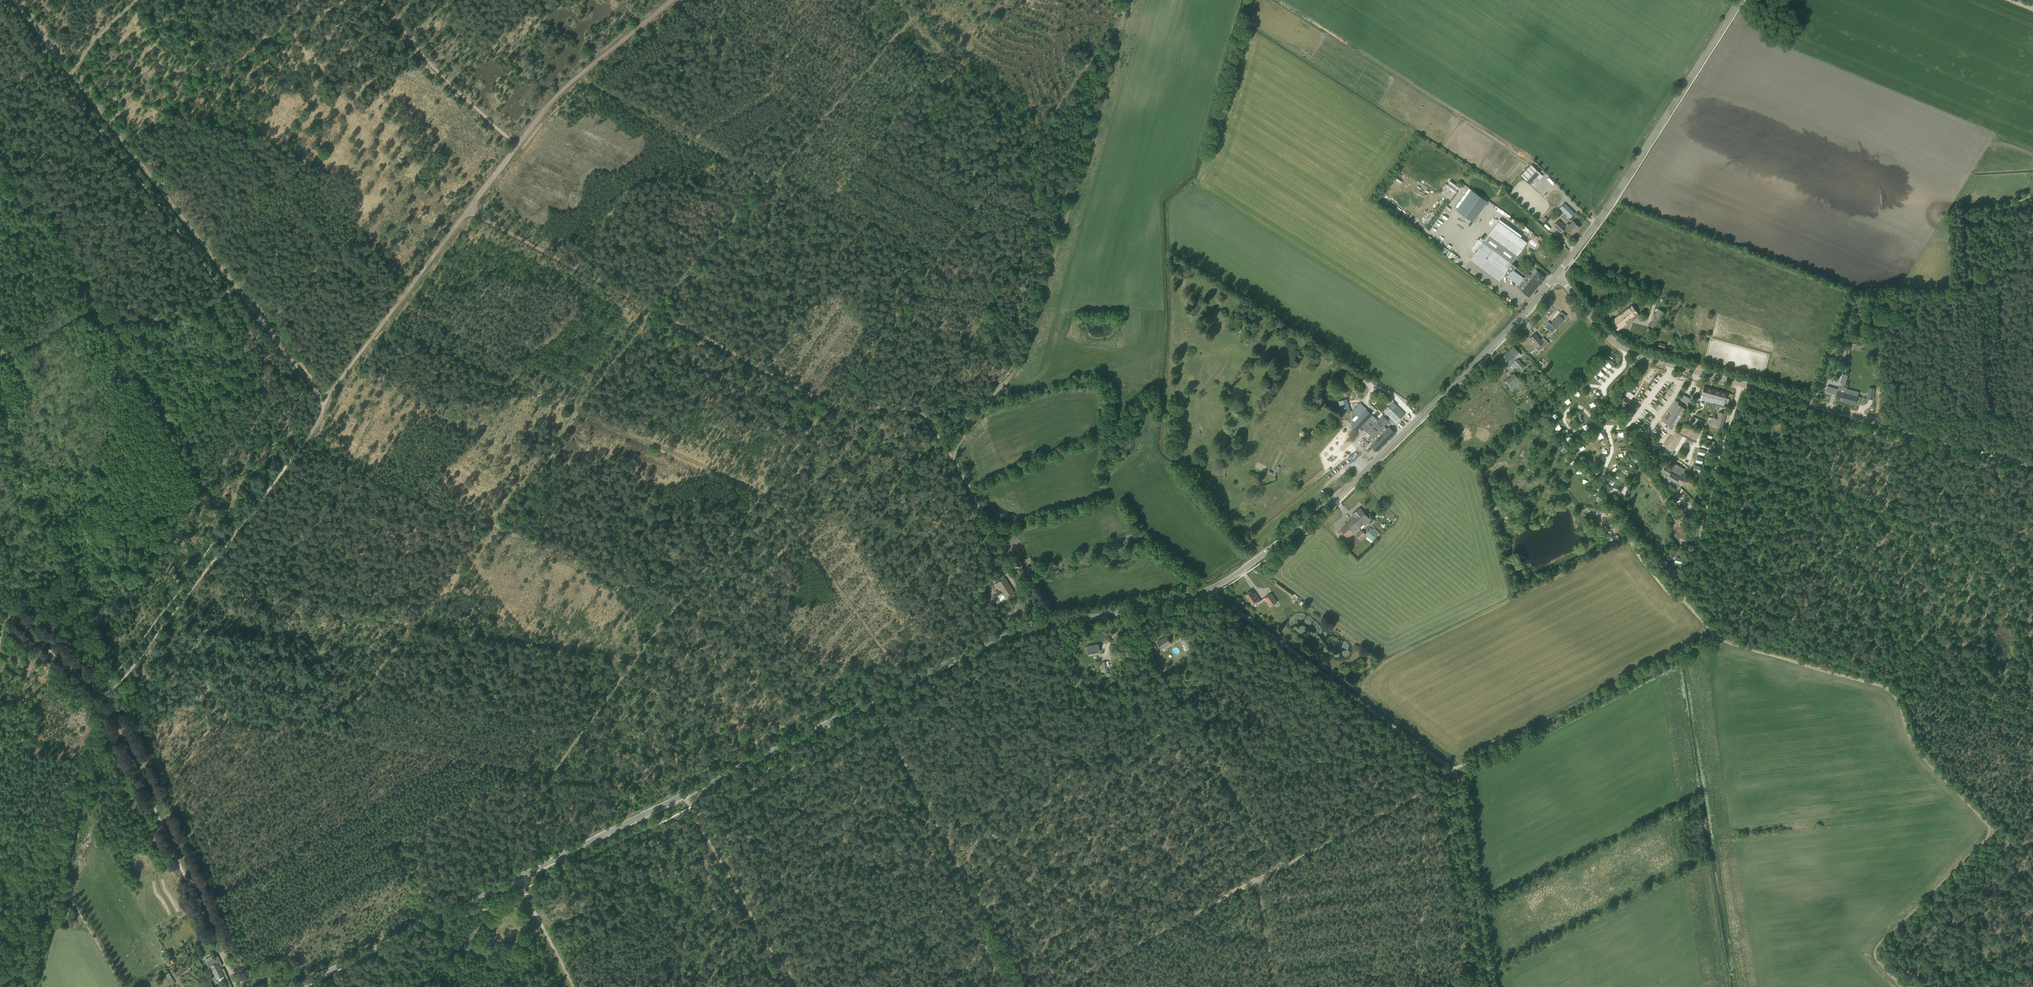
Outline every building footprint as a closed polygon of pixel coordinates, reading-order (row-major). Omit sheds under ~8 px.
[(1521,175),(1530,184),(1540,173),(1531,164),(1521,175)] [(1442,190),(1439,194),(1449,201),(1452,197),(1442,190)] [(1471,190),(1456,210),(1473,222),(1488,201),(1471,190)] [(1977,200),(1980,198),(1974,191),(1971,194),(1977,200)] [(1563,204),(1559,208),(1566,214),(1570,218),(1575,213),(1565,203),(1563,204)] [(1553,226),(1557,229),(1561,233),(1566,228),(1572,234),(1579,227),(1573,221),(1569,225),(1567,223),(1565,226),(1559,220),(1553,226)] [(1482,243),(1470,259),(1500,280),(1504,274),(1507,276),(1519,284),(1517,286),(1520,288),(1519,289),(1529,297),(1545,277),(1538,271),(1533,277),(1530,275),(1526,280),(1524,278),(1526,274),(1512,264),(1527,242),(1498,221),(1482,243)] [(1611,322),(1617,330),(1631,319),(1632,321),(1639,316),(1631,305),(1611,322)] [(1658,308),(1649,325),(1656,329),(1664,311),(1658,308)] [(1863,320),(1865,314),(1856,310),(1853,316),(1863,320)] [(1544,326),(1548,329),(1552,333),(1566,317),(1560,312),(1551,324),(1548,322),(1544,326)] [(1643,337),(1648,340),(1653,331),(1648,328),(1643,337)] [(1536,348),(1539,351),(1548,343),(1545,339),(1542,341),(1538,336),(1537,336),(1535,334),(1530,338),(1538,346),(1536,348)] [(1495,364),(1500,370),(1506,365),(1508,368),(1514,362),(1520,368),(1521,369),(1524,366),(1517,359),(1521,354),(1519,352),(1514,346),(1495,364)] [(1830,356),(1834,358),(1838,350),(1834,348),(1830,356)] [(1504,382),(1512,391),(1522,382),(1514,373),(1504,382)] [(1839,385),(1835,398),(1844,401),(1846,392),(1847,387),(1847,384),(1845,384),(1848,375),(1843,373),(1841,381),(1839,385)] [(1702,395),(1701,399),(1705,400),(1706,398),(1707,398),(1707,401),(1723,405),(1727,393),(1704,387),(1702,395)] [(1624,394),(1631,399),(1634,395),(1627,389),(1624,394)] [(1846,392),(1844,401),(1859,405),(1861,397),(1846,392)] [(1623,395),(1615,406),(1622,411),(1625,408),(1629,411),(1630,409),(1635,413),(1639,407),(1635,403),(1636,402),(1634,400),(1632,399),(1630,400),(1623,395)] [(1339,402),(1342,414),(1351,412),(1347,400),(1339,402)] [(1668,427),(1672,429),(1675,424),(1674,423),(1682,411),(1684,412),(1685,409),(1677,404),(1678,402),(1675,400),(1662,420),(1669,425),(1668,427)] [(1389,405),(1384,411),(1393,419),(1396,423),(1405,414),(1393,402),(1389,405)] [(1359,417),(1351,425),(1357,431),(1362,426),(1365,423),(1371,428),(1367,431),(1371,435),(1369,438),(1374,443),(1373,443),(1371,445),(1377,451),(1388,440),(1395,433),(1389,427),(1388,429),(1387,429),(1384,426),(1389,421),(1382,416),(1378,420),(1372,414),(1366,409),(1359,417)] [(1685,419),(1688,420),(1690,415),(1692,416),(1694,412),(1689,410),(1685,419)] [(1710,424),(1722,427),(1726,413),(1719,412),(1717,418),(1712,417),(1710,424)] [(1636,453),(1627,462),(1634,469),(1642,459),(1636,453)] [(1622,468),(1626,472),(1630,468),(1626,464),(1622,468)] [(1665,466),(1662,471),(1668,475),(1667,478),(1676,483),(1677,481),(1681,484),(1685,477),(1681,475),(1684,469),(1675,464),(1672,470),(1665,466)] [(1616,474),(1621,478),(1624,474),(1620,470),(1616,474)] [(1611,481),(1615,485),(1619,481),(1614,477),(1611,481)] [(1609,501),(1613,505),(1617,502),(1614,497),(1609,501)] [(1614,508),(1618,512),(1623,508),(1619,504),(1614,508)] [(1338,533),(1341,537),(1344,540),(1347,537),(1348,538),(1364,524),(1365,525),(1371,520),(1363,511),(1359,507),(1352,514),(1355,517),(1338,533)] [(1674,520),(1678,524),(1682,520),(1679,516),(1674,520)] [(1356,535),(1357,536),(1352,540),(1357,545),(1365,537),(1367,538),(1366,539),(1371,542),(1380,532),(1372,526),(1365,534),(1362,530),(1356,535)] [(1659,563),(1662,568),(1667,564),(1663,560),(1659,563)] [(994,585),(998,591),(1000,589),(1006,598),(1014,592),(1005,578),(994,585)] [(1275,584),(1292,596),(1293,594),(1277,582),(1275,584)] [(1245,594),(1253,605),(1260,600),(1255,592),(1253,593),(1251,590),(1245,594)] [(1264,598),(1270,606),(1277,602),(1271,593),(1264,598)] [(1293,599),(1302,605),(1304,603),(1295,596),(1293,599)] [(1157,641),(1160,646),(1162,648),(1171,643),(1167,636),(1157,641)] [(1186,638),(1181,640),(1187,650),(1192,647),(1186,638)] [(1092,653),(1099,652),(1098,644),(1087,646),(1088,654),(1089,657),(1092,656),(1092,653)] [(67,906),(64,917),(69,919),(72,907),(67,906)] [(217,962),(218,961),(216,956),(205,960),(208,966),(210,965),(218,981),(225,978),(217,962)] [(166,986),(174,983),(170,973),(161,976),(166,986)]
